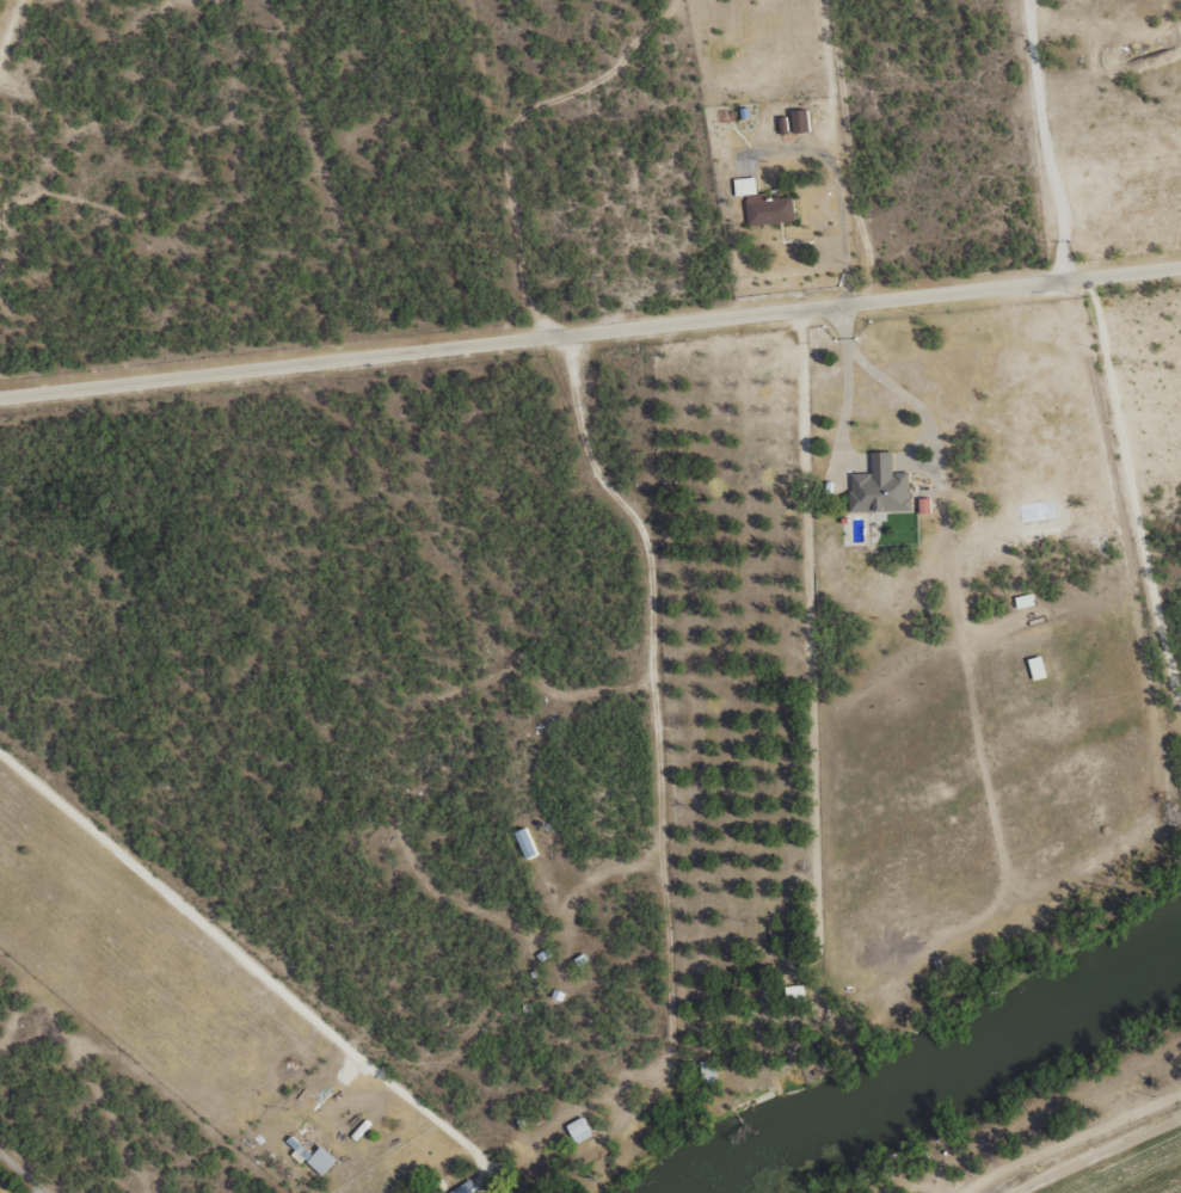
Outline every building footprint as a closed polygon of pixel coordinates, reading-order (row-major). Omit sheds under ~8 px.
[(793,132),(809,132),(808,110),(792,111),(793,132)] [(734,179),(736,196),(757,193),(755,177),(734,179)] [(767,198),(767,194),(746,195),(747,225),(794,222),(793,197),(767,198)] [(851,512),(909,511),(908,472),(892,473),(892,452),(871,453),(872,473),(849,474),(851,512)] [(1034,606),(1032,594),(1015,597),(1016,609),(1034,606)] [(1028,659),(1032,681),(1046,678),(1042,656),(1028,659)] [(538,855),(526,828),(514,833),(526,860),(538,855)] [(785,988),(788,1004),(805,1002),(803,985),(785,988)] [(701,1083),(716,1083),(716,1062),(701,1062),(701,1083)] [(567,1125),(575,1144),(592,1138),(585,1118),(567,1125)] [(322,1146),(328,1140),(306,1119),(285,1141),(322,1176),(337,1160),(322,1146)] [(472,1182),(452,1192),(478,1192),(472,1182)]
